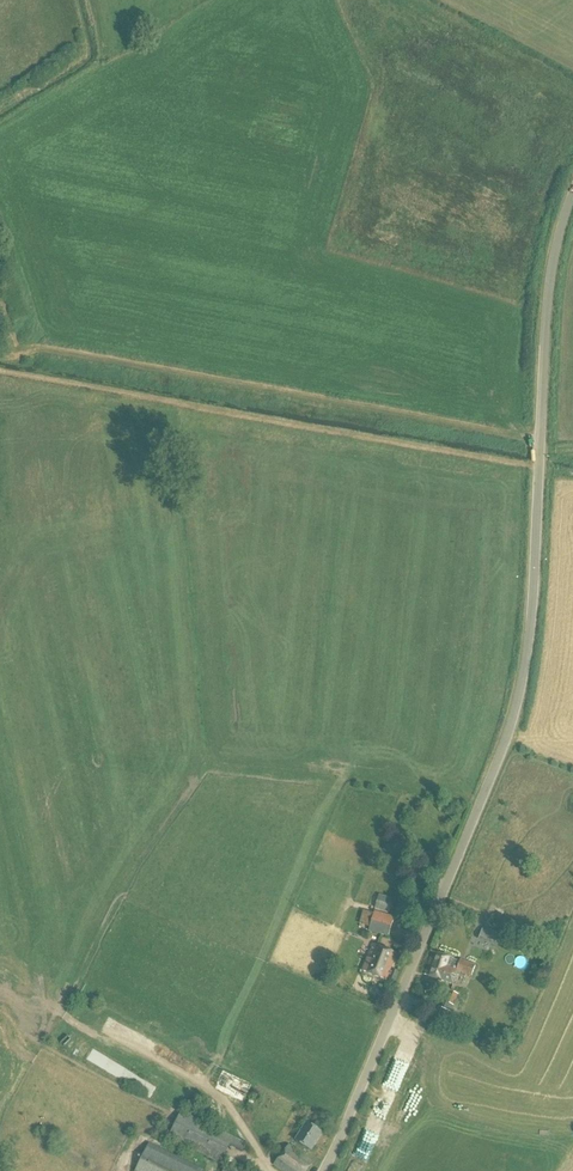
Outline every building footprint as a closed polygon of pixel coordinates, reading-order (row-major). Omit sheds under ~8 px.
[(391,831),(383,851),(402,859),(410,839),(391,831)] [(379,894),(375,907),(389,911),(393,898),(379,894)] [(374,911),(370,927),(368,930),(389,936),(395,917),(374,911)] [(479,937),(487,940),(491,930),(483,927),(479,937)] [(363,971),(386,980),(387,979),(396,982),(399,973),(391,969),(397,954),(373,945),(363,971)] [(433,952),(424,975),(453,985),(458,971),(456,970),(459,962),(454,960),(433,952)] [(459,962),(456,970),(458,971),(471,976),(476,965),(459,959),(459,962)] [(506,989),(505,974),(490,975),(491,990),(506,989)] [(445,1002),(454,1006),(458,994),(449,990),(445,1002)] [(435,1019),(447,1024),(451,1012),(439,1007),(435,1019)] [(78,1052),(80,1044),(67,1040),(65,1049),(78,1052)] [(410,1075),(421,1046),(409,1041),(397,1070),(410,1075)] [(98,1053),(94,1061),(108,1068),(112,1060),(98,1053)] [(111,1073),(149,1089),(152,1083),(128,1074),(129,1070),(115,1064),(111,1073)] [(157,1099),(160,1090),(153,1087),(150,1097),(157,1099)] [(230,1146),(234,1137),(181,1111),(168,1138),(221,1164),(230,1146)] [(295,1141),(311,1151),(323,1134),(306,1123),(295,1141)] [(234,1137),(230,1146),(243,1152),(247,1143),(234,1137)] [(282,1170),(307,1170),(314,1161),(290,1144),(274,1165),(282,1170)] [(150,1145),(137,1170),(204,1170),(150,1145)] [(245,1160),(247,1155),(238,1151),(236,1156),(245,1160)]
